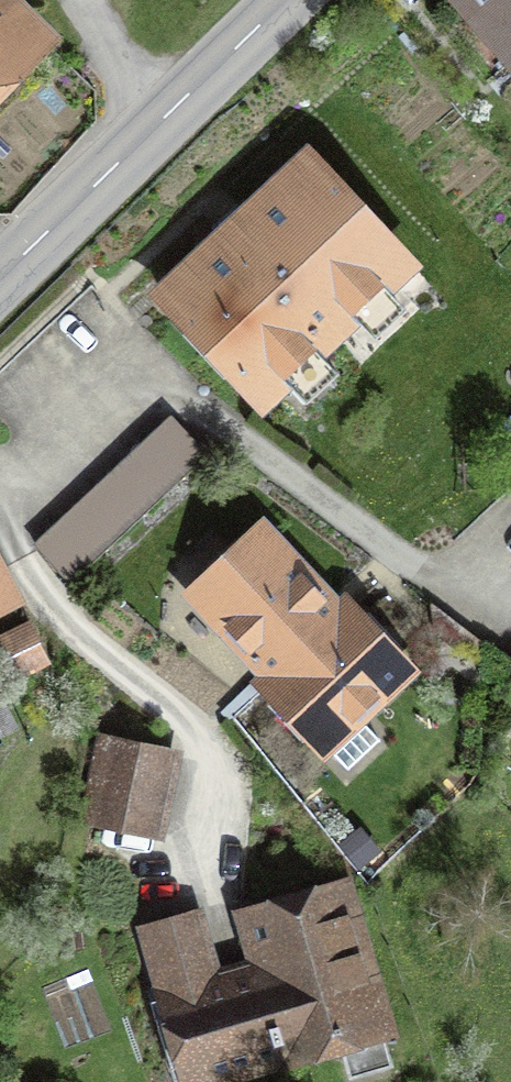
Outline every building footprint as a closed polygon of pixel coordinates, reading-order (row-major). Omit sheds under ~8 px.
[(510,52),(510,0),(466,0),(510,52)] [(25,47),(0,22),(0,73),(25,47)] [(308,160),(163,295),(262,402),(407,266),(308,160)] [(173,420),(37,548),(69,582),(205,454),(173,420)] [(197,593),(274,676),(338,616),(261,533),(197,593)] [(16,598),(0,567),(0,607),(16,598)] [(346,608),(338,616),(274,676),(266,684),(348,769),(379,740),(356,715),(404,671),(346,608)] [(13,674),(45,658),(30,628),(0,642),(0,648),(13,674)] [(16,727),(0,696),(0,736),(16,727)] [(107,742),(91,817),(154,830),(170,756),(107,742)] [(147,929),(163,986),(166,985),(194,1080),(381,1027),(342,893),(249,920),(264,969),(207,986),(186,917),(147,929)]
